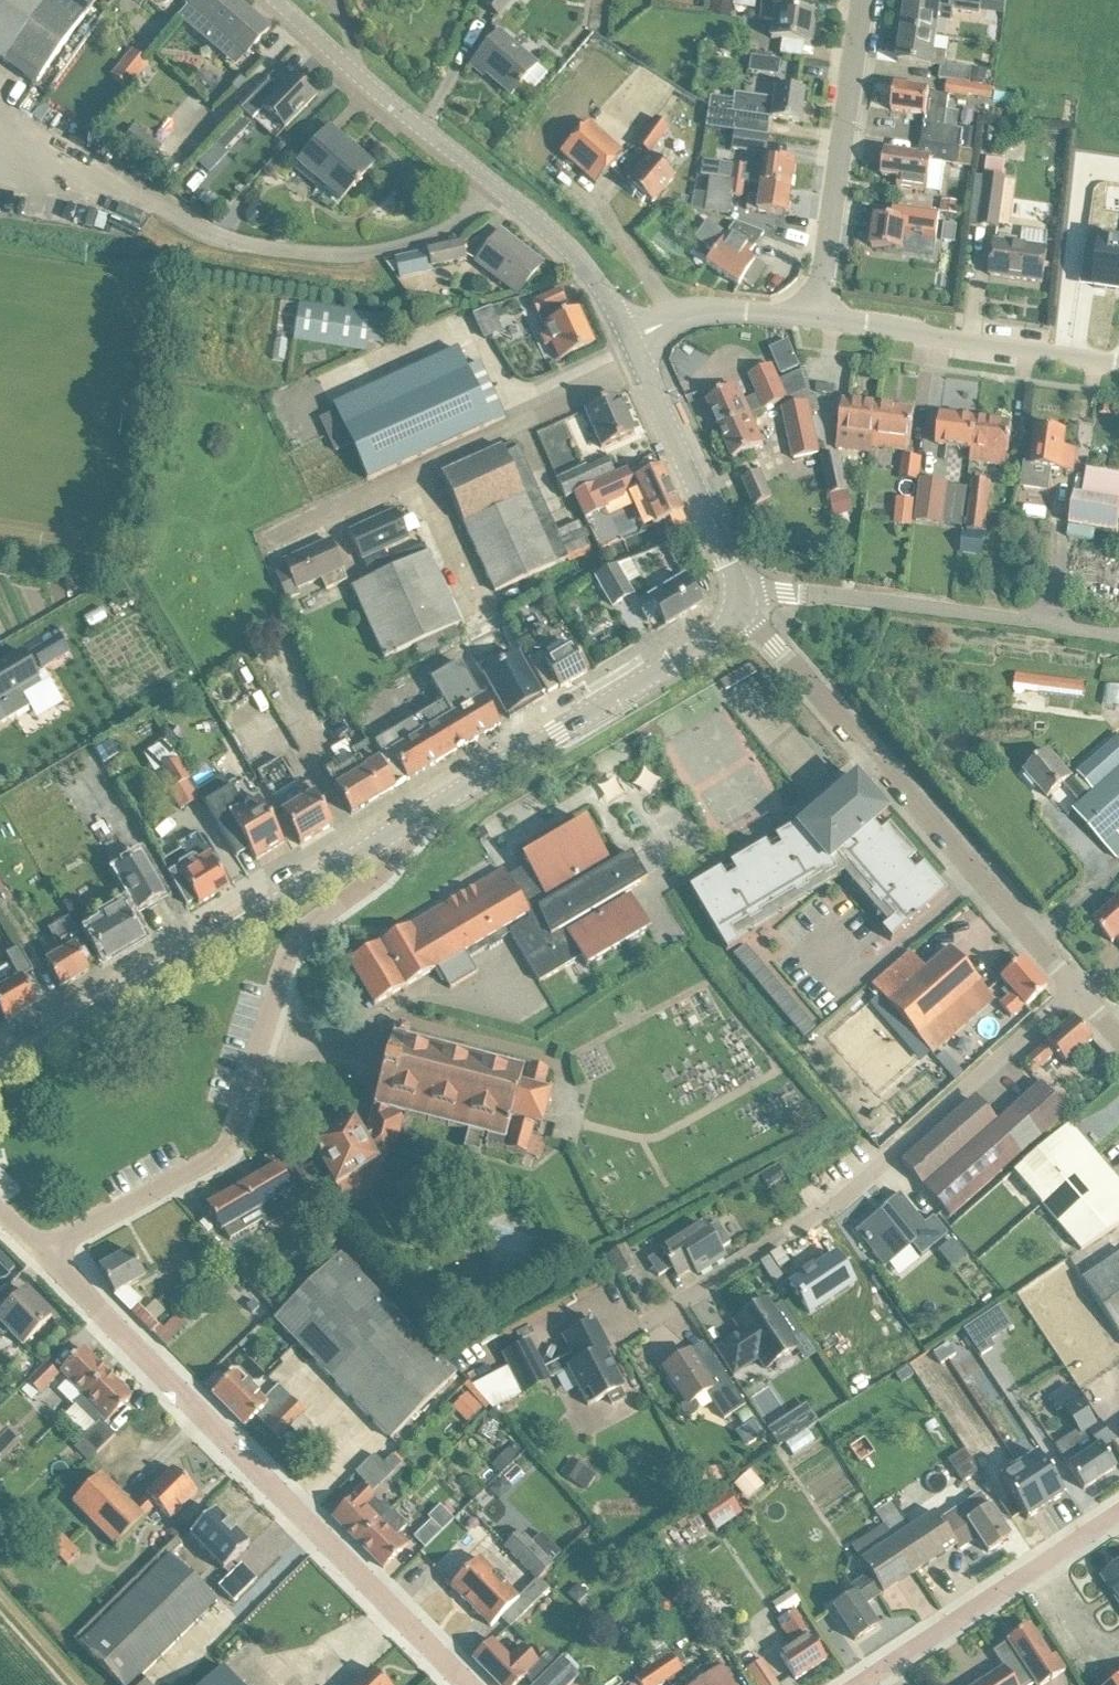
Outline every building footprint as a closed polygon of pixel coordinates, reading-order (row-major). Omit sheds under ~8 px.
[(36,85),(96,0),(0,0),(0,59),(36,85)] [(254,44),(269,28),(237,0),(192,0),(187,6),(177,18),(206,44),(216,31),(244,56),(254,44)] [(482,4),(499,19),(515,0),(485,0),(482,4)] [(733,0),(711,0),(709,16),(730,19),(733,0)] [(798,0),(761,0),(758,19),(773,21),(771,39),(810,44),(814,16),(801,14),(803,1),(798,1),(798,0)] [(981,0),(951,0),(950,8),(941,6),(929,3),(907,0),(903,31),(935,35),(938,20),(951,22),(953,11),(979,15),(981,0)] [(972,67),(946,63),(947,53),(933,51),(935,35),(903,31),(899,62),(920,65),(931,67),(931,65),(941,67),(940,78),(948,80),(970,84),(972,67)] [(546,75),(536,66),(499,34),(467,70),(468,71),(472,66),(483,76),(485,73),(511,95),(517,88),(519,89),(522,86),(520,84),(522,82),(532,91),(546,75)] [(766,48),(765,61),(787,63),(788,50),(766,48)] [(128,90),(149,64),(132,49),(111,75),(128,90)] [(783,75),(784,65),(761,62),(760,72),(783,75)] [(986,80),(988,70),(973,69),(972,79),(973,79),(973,84),(984,86),(985,80),(986,80)] [(253,98),(240,111),(252,122),(265,107),(286,127),(300,113),(315,96),(293,75),(275,95),(265,86),(269,82),(268,82),(253,98)] [(973,84),(970,84),(948,80),(946,93),(992,99),(994,87),(984,86),(973,84)] [(1011,82),(1010,101),(1030,102),(1031,83),(1011,82)] [(798,123),(803,90),(776,86),(774,99),(734,94),(731,114),(726,113),(728,100),(710,97),(705,129),(733,133),(734,131),(766,136),(769,119),(798,123)] [(891,98),(889,107),(892,108),(892,111),(925,116),(921,143),(961,149),(964,130),(957,129),(959,112),(948,111),(950,96),(942,95),(930,93),(930,91),(917,89),(895,86),(893,99),(891,98)] [(650,155),(669,129),(654,118),(635,145),(650,155)] [(595,184),(610,168),(623,154),(588,122),(560,153),(595,184)] [(353,155),(346,149),(350,145),(329,127),(293,168),(337,206),(373,164),(357,151),(353,155)] [(964,130),(961,149),(975,151),(979,130),(964,128),(964,130)] [(763,154),(765,137),(766,136),(734,131),(733,133),(731,148),(763,154)] [(216,141),(197,161),(210,175),(229,154),(216,141)] [(884,165),(882,165),(880,174),(882,174),(882,177),(896,179),(895,186),(927,191),(931,163),(958,166),(959,166),(961,149),(921,143),(919,157),(886,152),(884,165)] [(651,204),(665,188),(674,176),(650,156),(626,184),(651,204)] [(789,189),(793,162),(771,159),(759,157),(757,167),(745,165),(745,167),(732,166),(730,180),(742,181),(742,182),(760,185),(760,184),(789,189)] [(998,228),(1005,180),(1003,180),(1006,160),(987,157),(985,177),(987,178),(980,226),(998,228)] [(740,197),(742,182),(742,181),(730,180),(708,177),(704,211),(724,213),(726,196),(740,197)] [(746,210),(763,213),(785,216),(789,189),(760,184),(760,185),(758,196),(749,195),(746,210)] [(955,203),(969,206),(972,194),(957,190),(955,203)] [(108,197),(104,218),(115,220),(118,199),(108,197)] [(876,217),(872,248),(889,250),(889,253),(898,254),(898,252),(917,254),(920,237),(937,240),(940,213),(895,207),(893,220),(876,217)] [(799,219),(796,231),(818,238),(822,226),(799,219)] [(728,232),(726,234),(707,221),(694,240),(713,253),(705,264),(738,285),(742,280),(752,287),(765,267),(748,256),(763,233),(734,222),(728,232)] [(944,223),(942,241),(955,243),(957,225),(944,223)] [(1044,248),(1046,233),(1023,230),(1021,245),(995,241),(991,276),(1042,283),(1047,248),(1044,248)] [(515,295),(527,280),(541,263),(500,231),(475,263),(515,295)] [(461,242),(427,250),(431,266),(465,258),(461,242)] [(1081,282),(1095,284),(1094,290),(1117,293),(1118,281),(1118,248),(1100,245),(1099,251),(1085,250),(1081,282)] [(427,250),(394,258),(395,261),(397,272),(399,279),(432,271),(431,266),(427,250)] [(570,312),(559,289),(539,298),(531,302),(546,334),(540,337),(545,347),(551,344),(559,361),(593,345),(577,309),(570,312)] [(295,334),(294,340),(366,351),(368,343),(383,345),(387,317),(299,303),(298,309),(295,334)] [(789,343),(770,351),(781,375),(799,367),(789,343)] [(504,418),(487,380),(480,363),(467,368),(458,346),(332,403),(367,480),(504,418)] [(764,410),(788,399),(773,365),(748,376),(764,410)] [(804,380),(787,388),(791,398),(794,397),(807,391),(804,380)] [(721,430),(750,416),(738,387),(708,400),(721,430)] [(602,448),(613,442),(634,433),(617,396),(585,410),(602,448)] [(873,454),(874,449),(875,437),(873,436),(877,406),(843,401),(840,423),(839,432),(837,449),(873,454)] [(793,460),(821,454),(816,431),(811,406),(809,402),(782,408),(793,460)] [(910,441),(911,433),(914,411),(877,406),(873,436),(875,437),(874,449),(907,453),(908,441),(910,441)] [(551,418),(561,457),(588,451),(578,412),(551,418)] [(970,450),(974,419),(940,415),(936,445),(970,450)] [(734,459),(754,450),(764,445),(750,416),(721,430),(734,459)] [(1012,424),(974,419),(970,450),(972,450),(971,463),(1006,467),(1008,455),(1009,446),(1012,424)] [(1026,464),(1023,486),(1045,489),(1050,485),(1052,469),(1073,472),(1076,450),(1064,448),(1066,431),(1037,427),(1034,449),(1032,465),(1026,464)] [(512,443),(441,475),(450,495),(494,592),(553,564),(567,558),(566,556),(589,545),(578,521),(555,532),(526,470),(517,449),(516,450),(512,443)] [(917,495),(922,459),(903,456),(900,479),(908,480),(907,493),(917,495)] [(616,475),(607,458),(587,468),(586,466),(556,480),(565,500),(573,496),(596,485),(596,484),(616,475)] [(832,495),(848,491),(841,458),(824,461),(832,495)] [(642,474),(636,477),(641,490),(650,509),(656,523),(661,520),(662,520),(680,512),(682,511),(662,465),(642,474)] [(596,485),(573,496),(584,520),(608,508),(607,506),(624,498),(632,480),(627,469),(616,475),(596,484),(596,485)] [(756,507),(772,500),(759,474),(744,481),(756,507)] [(1070,525),(1117,533),(1118,522),(1118,479),(1088,474),(1085,496),(1075,494),(1073,503),(1070,525)] [(942,524),(945,502),(947,485),(921,481),(916,521),(942,524)] [(976,533),(984,534),(989,483),(982,482),(972,482),(966,532),(976,533)] [(844,495),(831,498),(835,515),(848,512),(844,495)] [(910,526),(913,501),(900,499),(897,525),(910,526)] [(388,561),(383,550),(408,540),(395,511),(349,532),(371,580),(352,588),(384,658),(460,624),(424,545),(388,561)] [(965,534),(963,551),(980,553),(982,536),(965,534)] [(327,588),(347,579),(329,541),(284,561),(287,569),(275,575),(287,601),(299,595),(297,591),(323,580),(327,588)] [(612,606),(632,594),(615,566),(595,578),(612,606)] [(665,626),(700,605),(685,578),(666,589),(649,600),(650,602),(642,607),(641,612),(647,622),(652,623),(660,618),(665,626)] [(587,672),(575,654),(571,646),(545,661),(540,653),(527,660),(547,693),(559,686),(560,689),(573,681),(572,680),(584,673),(585,674),(587,672)] [(30,705),(23,693),(41,682),(22,650),(0,663),(0,723),(30,705)] [(258,654),(247,659),(254,675),(265,670),(258,654)] [(509,719),(543,699),(517,654),(483,675),(509,719)] [(498,726),(500,725),(488,706),(483,697),(481,698),(460,664),(431,680),(443,702),(430,711),(375,744),(382,757),(377,760),(394,788),(395,788),(395,787),(407,780),(407,781),(409,780),(409,779),(498,726)] [(725,690),(737,683),(732,674),(720,681),(725,690)] [(1014,691),(1023,691),(1040,693),(1041,688),(1077,693),(1076,698),(1083,698),(1084,683),(1025,675),(1015,674),(1014,691)] [(329,699),(342,693),(336,679),(323,685),(329,699)] [(365,737),(377,732),(369,710),(357,714),(365,737)] [(1026,772),(1029,776),(1026,778),(1037,790),(1039,788),(1048,798),(1063,784),(1081,804),(1074,810),(1104,845),(1107,849),(1108,848),(1117,858),(1118,857),(1118,738),(1079,774),(1080,775),(1076,779),(1073,775),(1070,777),(1049,752),(1026,772)] [(394,788),(377,760),(366,742),(352,751),(357,759),(337,771),(333,766),(325,771),(351,814),(394,788)] [(257,773),(300,845),(332,826),(308,786),(300,791),(281,759),(257,773)] [(190,780),(178,760),(162,770),(172,788),(169,790),(180,810),(198,800),(187,781),(190,780)] [(720,871),(689,889),(726,952),(738,945),(730,931),(746,922),(748,924),(760,917),(759,914),(793,894),(795,897),(807,889),(806,887),(822,877),(823,880),(836,873),(829,862),(834,857),(843,866),(845,864),(872,895),(869,897),(879,908),(881,906),(893,920),(881,930),(886,936),(890,941),(946,893),(923,866),(914,873),(906,864),(913,857),(914,859),(915,857),(888,826),(887,827),(888,829),(881,835),(872,825),(886,813),(855,778),(818,810),(824,817),(810,828),(805,820),(774,839),(780,848),(769,855),(764,847),(765,846),(764,844),(729,865),(730,867),(732,866),(736,874),(725,881),(720,871)] [(283,844),(258,801),(245,780),(231,788),(205,804),(237,857),(239,856),(235,850),(246,844),(256,861),(283,844)] [(607,868),(604,863),(608,861),(585,822),(523,859),(527,867),(517,873),(519,877),(523,875),(525,879),(536,903),(525,909),(529,914),(507,927),(437,968),(450,989),(477,973),(468,958),(488,947),(490,949),(502,942),(500,940),(510,934),(539,983),(581,958),(586,967),(649,930),(629,897),(626,899),(623,894),(647,880),(631,854),(607,868)] [(204,844),(197,833),(177,845),(179,850),(161,862),(172,880),(185,903),(195,898),(199,905),(229,887),(209,855),(215,852),(209,842),(204,844)] [(139,911),(163,896),(140,858),(116,873),(139,911)] [(507,878),(503,871),(348,962),(374,1005),(437,968),(507,927),(529,914),(525,909),(536,903),(525,879),(523,875),(519,877),(517,873),(507,878)] [(1094,922),(1112,943),(1118,937),(1118,900),(1094,922)] [(105,961),(143,939),(123,905),(101,919),(104,923),(88,932),(105,961)] [(56,943),(77,931),(68,916),(48,929),(56,943)] [(737,960),(749,950),(745,945),(733,955),(737,960)] [(60,989),(88,971),(73,946),(44,963),(60,989)] [(893,967),(874,984),(880,992),(888,1002),(899,1015),(916,1036),(931,1055),(994,1000),(979,982),(950,948),(925,970),(910,952),(893,967)] [(36,1003),(22,978),(33,972),(19,949),(6,957),(10,964),(0,970),(0,1013),(5,1022),(36,1003)] [(741,965),(753,955),(749,950),(737,960),(741,965)] [(745,970),(757,960),(753,955),(741,965),(745,970)] [(749,975),(761,965),(757,960),(745,970),(749,975)] [(1025,1007),(1046,988),(1022,960),(1000,978),(1007,986),(1000,992),(1006,999),(999,1005),(1010,1017),(1024,1006),(1025,1007)] [(753,980),(765,970),(761,965),(749,975),(753,980)] [(757,985),(770,974),(765,970),(753,980),(757,985)] [(770,974),(757,985),(762,990),(774,979),(770,974)] [(774,979),(762,990),(766,994),(778,984),(774,979)] [(770,999),(782,989),(778,984),(766,994),(770,999)] [(774,1004),(786,994),(782,989),(770,999),(774,1004)] [(778,1009),(790,999),(786,994),(774,1004),(778,1009)] [(782,1014),(794,1004),(790,999),(778,1009),(782,1014)] [(786,1019),(798,1009),(794,1004),(782,1014),(786,1019)] [(790,1024),(802,1013),(798,1009),(786,1019),(790,1024)] [(794,1029),(807,1018),(802,1013),(790,1024),(794,1029)] [(799,1033),(811,1023),(807,1018),(794,1029),(799,1033)] [(1064,1063),(1091,1040),(1073,1019),(1046,1042),(1022,1063),(1032,1074),(1055,1053),(1064,1063)] [(803,1038),(815,1028),(811,1023),(799,1033),(803,1038)] [(367,1131),(361,1134),(367,1145),(374,1141),(384,1159),(393,1153),(402,1119),(406,1121),(408,1116),(414,1118),(426,1121),(435,1123),(468,1132),(465,1143),(464,1149),(479,1153),(484,1135),(487,1136),(484,1146),(526,1157),(527,1155),(539,1158),(542,1150),(544,1140),(538,1138),(551,1088),(544,1086),(548,1072),(506,1061),(505,1065),(473,1057),(407,1039),(409,1030),(406,1026),(400,1024),(395,1027),(385,1063),(379,1062),(375,1061),(371,1076),(381,1079),(373,1108),(367,1131)] [(1051,1128),(1067,1113),(1040,1084),(992,1125),(971,1100),(901,1162),(948,1217),(1051,1128)] [(353,1121),(311,1146),(314,1150),(312,1151),(318,1163),(320,1161),(335,1187),(346,1203),(385,1179),(376,1163),(384,1159),(374,1141),(367,1145),(361,1134),(353,1121)] [(1057,1222),(1110,1177),(1111,1178),(1113,1176),(1069,1124),(1012,1172),(1057,1222)] [(792,1157),(777,1165),(784,1177),(799,1169),(792,1157)] [(299,1201),(313,1193),(293,1158),(279,1166),(299,1201)] [(265,1227),(302,1206),(299,1201),(279,1166),(278,1165),(206,1206),(221,1231),(223,1229),(230,1240),(262,1221),(265,1227)] [(920,1256),(947,1235),(932,1217),(924,1224),(899,1193),(881,1207),(883,1210),(858,1231),(873,1249),(871,1250),(883,1266),(911,1244),(920,1256)] [(324,1253),(339,1241),(319,1219),(305,1231),(324,1253)] [(697,1274),(723,1257),(719,1250),(730,1243),(716,1222),(705,1229),(703,1225),(662,1251),(648,1260),(658,1276),(672,1267),(677,1276),(692,1266),(697,1274)] [(514,1237),(507,1255),(522,1260),(528,1242),(514,1237)] [(620,1276),(635,1267),(623,1248),(608,1258),(620,1276)] [(129,1251),(99,1269),(114,1295),(151,1333),(151,1332),(167,1348),(167,1347),(165,1345),(181,1330),(188,1323),(178,1314),(162,1329),(156,1322),(145,1312),(138,1305),(141,1301),(128,1287),(145,1278),(140,1270),(129,1251)] [(377,1280),(350,1252),(343,1260),(340,1257),(274,1320),(389,1439),(455,1376),(369,1287),(377,1280)] [(1083,1278),(1118,1333),(1118,1254),(1083,1278)] [(802,1277),(790,1285),(810,1314),(854,1285),(834,1255),(814,1269),(813,1267),(800,1275),(802,1277)] [(51,1317),(26,1292),(0,1317),(0,1334),(3,1337),(8,1331),(22,1346),(51,1317)] [(254,1301),(247,1307),(253,1314),(260,1308),(254,1301)] [(742,1332),(718,1348),(734,1372),(758,1357),(766,1369),(797,1349),(792,1340),(802,1333),(783,1304),(772,1311),(766,1301),(734,1321),(742,1332)] [(190,1327),(205,1318),(197,1306),(183,1314),(190,1327)] [(978,1322),(964,1331),(980,1355),(993,1346),(989,1340),(1012,1325),(1000,1307),(978,1322)] [(570,1354),(574,1352),(580,1363),(568,1369),(587,1406),(606,1396),(612,1406),(626,1398),(620,1389),(623,1387),(603,1350),(602,1351),(597,1341),(604,1338),(595,1321),(592,1322),(590,1319),(586,1321),(588,1324),(562,1338),(570,1354)] [(185,1339),(176,1344),(187,1363),(196,1358),(185,1339)] [(530,1340),(502,1354),(508,1367),(522,1395),(550,1380),(550,1379),(544,1368),(530,1340)] [(948,1343),(941,1348),(948,1360),(955,1355),(948,1343)] [(948,1360),(941,1348),(933,1353),(940,1364),(948,1360)] [(85,1395),(107,1374),(82,1349),(61,1370),(85,1395)] [(695,1361),(689,1351),(680,1357),(676,1357),(672,1360),(670,1363),(663,1368),(675,1387),(685,1401),(682,1403),(681,1409),(685,1416),(691,1417),(697,1413),(698,1407),(694,1401),(706,1393),(724,1420),(745,1406),(709,1352),(695,1361)] [(58,1375),(46,1363),(27,1382),(30,1386),(39,1395),(58,1375)] [(212,1394),(211,1394),(244,1427),(256,1415),(265,1425),(291,1400),(277,1386),(263,1400),(235,1371),(212,1394)] [(131,1398),(107,1374),(85,1395),(75,1404),(95,1425),(81,1439),(96,1454),(115,1435),(104,1424),(131,1398)] [(485,1417),(499,1399),(479,1383),(464,1400),(485,1417)] [(1095,1423),(1077,1397),(1063,1407),(1078,1430),(1054,1446),(1083,1490),(1115,1468),(1102,1448),(1112,1441),(1100,1423),(1099,1421),(1095,1423)] [(278,1438),(303,1413),(291,1400),(265,1425),(278,1438)] [(510,1435),(515,1417),(499,1413),(494,1431),(510,1435)] [(801,1435),(809,1446),(830,1431),(822,1419),(801,1435)] [(373,1455),(355,1474),(366,1485),(374,1476),(382,1484),(401,1465),(392,1456),(383,1464),(373,1455)] [(1037,1455),(1019,1467),(1046,1508),(1064,1495),(1052,1476),(1037,1455)] [(586,1491),(596,1475),(571,1458),(560,1474),(569,1480),(586,1491)] [(702,1486),(725,1480),(721,1466),(699,1472),(702,1486)] [(1019,1467),(1000,1479),(1027,1520),(1046,1508),(1019,1467)] [(170,1519),(197,1493),(172,1468),(145,1495),(146,1496),(134,1509),(100,1475),(72,1503),(115,1546),(143,1518),(142,1518),(155,1505),(170,1519)] [(747,1500),(764,1486),(751,1471),(734,1485),(747,1500)] [(383,1502),(380,1505),(363,1487),(358,1492),(332,1517),(358,1543),(380,1522),(379,1522),(391,1509),(383,1502)] [(716,1530),(741,1513),(724,1489),(699,1506),(716,1530)] [(888,1503),(875,1511),(884,1524),(903,1554),(916,1573),(955,1546),(958,1550),(977,1537),(987,1553),(1010,1538),(981,1494),(939,1522),(934,1514),(909,1530),(890,1501),(888,1503)] [(424,1549),(443,1531),(454,1520),(440,1505),(428,1517),(432,1521),(414,1538),(424,1549)] [(380,1522),(358,1543),(383,1569),(399,1553),(408,1544),(397,1532),(406,1524),(391,1509),(379,1522),(380,1522)] [(694,1510),(675,1522),(680,1531),(699,1518),(694,1510)] [(215,1511),(190,1536),(224,1571),(225,1570),(231,1575),(219,1587),(235,1603),(258,1579),(243,1564),(237,1569),(231,1564),(249,1546),(240,1536),(215,1511)] [(884,1594),(916,1573),(903,1554),(884,1524),(883,1525),(850,1546),(870,1574),(850,1587),(855,1594),(833,1608),(842,1623),(854,1641),(877,1626),(864,1606),(882,1593),(882,1594),(884,1594)] [(66,1567),(79,1554),(51,1525),(37,1538),(66,1567)] [(519,1531),(504,1547),(537,1581),(538,1580),(552,1565),(551,1564),(531,1544),(519,1531)] [(531,1544),(551,1564),(561,1553),(541,1534),(531,1544)] [(74,1640),(118,1684),(148,1684),(140,1677),(217,1602),(195,1580),(171,1556),(182,1545),(175,1539),(74,1640)] [(466,1571),(450,1586),(490,1627),(500,1617),(518,1599),(478,1559),(466,1571)] [(1103,1576),(1118,1601),(1118,1566),(1103,1576)] [(510,1627),(525,1612),(548,1590),(538,1580),(537,1581),(500,1617),(510,1627)] [(780,1616),(800,1603),(791,1590),(771,1603),(780,1616)] [(809,1637),(802,1626),(802,1625),(793,1611),(778,1621),(795,1646),(780,1656),(795,1680),(825,1660),(810,1636),(809,1637)] [(1028,1626),(1006,1640),(1007,1642),(992,1652),(1003,1668),(977,1684),(1031,1684),(1034,1683),(1036,1684),(1043,1684),(1065,1671),(1054,1655),(1050,1658),(1028,1626)] [(666,1682),(681,1672),(659,1638),(640,1650),(651,1667),(635,1678),(638,1683),(639,1684),(662,1684),(666,1682)] [(506,1656),(491,1640),(472,1659),(498,1684),(516,1684),(525,1677),(533,1684),(535,1684),(556,1664),(546,1653),(537,1662),(522,1646),(509,1659),(506,1656)] [(578,1676),(562,1659),(556,1664),(535,1684),(569,1684),(578,1676)] [(715,1659),(687,1678),(677,1684),(733,1684),(715,1659)] [(760,1660),(746,1670),(756,1684),(777,1684),(760,1660)] [(222,1666),(203,1684),(240,1684),(222,1666)] [(371,1669),(356,1684),(387,1684),(371,1669)]
